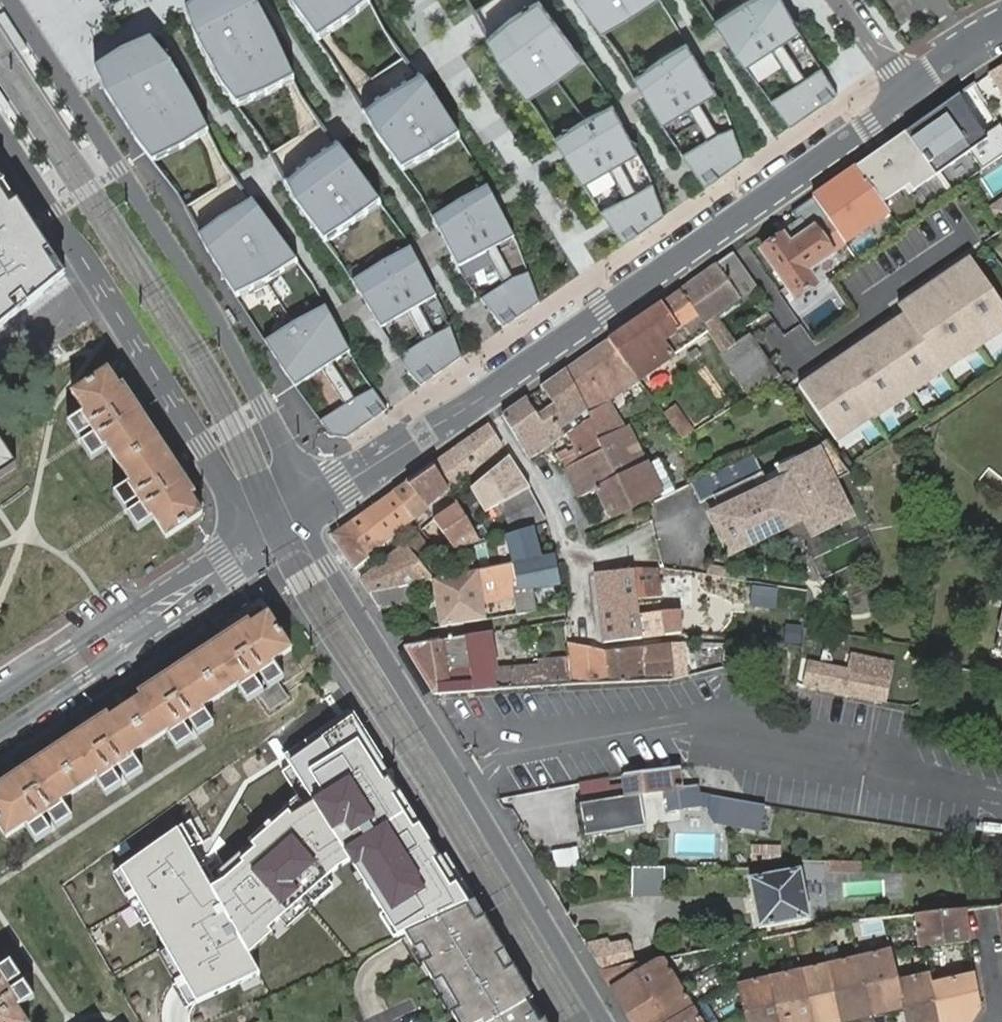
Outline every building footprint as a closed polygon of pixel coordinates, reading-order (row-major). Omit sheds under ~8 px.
[(185,10),(191,29),(221,85),(240,109),(271,98),(295,81),(274,38),(257,5),(253,0),(201,0),(185,10)] [(298,13),(317,40),(348,22),(371,3),(369,0),(289,0),(298,13)] [(580,1),(605,34),(638,17),(663,0),(579,0),(580,1)] [(717,22),(747,70),(801,31),(784,0),(753,0),(748,2),(717,22)] [(587,61),(540,2),(511,17),(489,39),(501,64),(531,102),(560,82),(587,61)] [(122,51),(94,68),(106,94),(136,142),(147,156),(179,141),(206,127),(193,102),(171,64),(150,39),(122,51)] [(665,57),(634,78),(664,126),(718,94),(689,43),(665,57)] [(992,72),(1001,89),(1001,66),(992,72)] [(807,79),(772,101),(792,127),(839,95),(824,67),(807,79)] [(378,100),(363,112),(378,137),(403,171),(431,156),(460,137),(430,90),(419,76),(378,100)] [(586,119),(554,138),(585,186),(639,155),(613,104),(586,119)] [(934,110),(899,134),(923,168),(957,144),(934,110)] [(746,160),(734,129),(719,134),(684,155),(706,188),(746,160)] [(899,134),(852,166),(895,228),(942,195),(923,168),(899,134)] [(236,199),(220,140),(169,154),(177,183),(181,182),(191,219),(217,212),(215,205),(236,199)] [(308,162),(285,182),(296,204),(326,243),(381,203),(337,143),(308,162)] [(852,166),(813,196),(856,254),(895,228),(852,166)] [(65,276),(0,176),(0,329),(65,276)] [(628,198),(602,212),(624,244),(665,217),(651,183),(628,198)] [(460,201),(433,218),(459,267),(516,238),(488,186),(460,201)] [(988,205),(1000,226),(1001,224),(1001,198),(988,205)] [(223,218),(199,236),(207,252),(238,300),(299,263),(252,200),(223,218)] [(802,225),(787,237),(792,244),(808,234),(802,225)] [(792,244),(787,237),(785,234),(764,249),(798,295),(818,281),(809,269),(833,252),(816,229),(808,234),(792,244)] [(383,262),(352,282),(382,328),(437,296),(411,247),(383,262)] [(741,295),(757,283),(735,252),(680,290),(708,331),(723,353),(738,342),(719,315),(743,299),(741,295)] [(798,385),(837,442),(872,419),(874,422),(1001,335),(1001,304),(970,257),(896,306),(902,314),(798,385)] [(528,268),(481,299),(505,328),(540,303),(528,268)] [(708,331),(680,290),(611,338),(641,378),(708,331)] [(294,323),(265,342),(285,373),(296,387),(350,352),(326,306),(294,323)] [(449,323),(400,357),(409,372),(422,386),(462,357),(449,323)] [(611,338),(568,368),(589,416),(595,428),(603,424),(606,429),(614,424),(612,420),(617,416),(608,402),(641,378),(611,338)] [(549,409),(565,433),(569,430),(589,416),(568,368),(546,384),(559,402),(549,409)] [(167,537),(204,512),(110,370),(74,395),(167,537)] [(373,389),(321,421),(332,436),(347,438),(388,410),(373,389)] [(528,397),(504,414),(531,457),(538,452),(553,442),(559,438),(565,433),(549,409),(539,415),(528,397)] [(653,400),(645,405),(654,417),(661,412),(653,400)] [(663,414),(683,440),(697,429),(676,404),(663,414)] [(579,448),(561,458),(566,468),(570,465),(604,449),(602,446),(597,434),(595,428),(589,416),(569,430),(579,448)] [(452,488),(504,444),(491,423),(434,464),(452,488)] [(603,424),(595,428),(597,434),(606,429),(603,424)] [(597,434),(602,446),(612,440),(606,429),(597,434)] [(661,491),(651,471),(649,466),(647,465),(637,444),(624,451),(625,454),(619,456),(612,440),(602,446),(604,449),(570,465),(566,468),(580,496),(585,494),(597,488),(612,516),(661,491)] [(848,474),(846,471),(826,441),(795,456),(804,474),(772,491),(763,472),(712,496),(720,511),(732,505),(739,520),(727,526),(731,534),(728,535),(732,543),(734,542),(739,550),(768,535),(764,529),(805,509),(808,515),(810,521),(833,510),(827,498),(834,495),(828,483),(848,474)] [(14,471),(0,449),(0,480),(14,471)] [(514,497),(531,487),(518,469),(511,456),(492,472),(497,480),(491,484),(486,478),(476,486),(485,499),(490,495),(499,509),(508,507),(506,501),(514,497)] [(431,507),(452,488),(434,464),(409,482),(431,507)] [(664,497),(675,492),(670,482),(662,466),(651,471),(661,491),(664,497)] [(497,480),(492,472),(486,478),(491,484),(497,480)] [(415,519),(415,520),(431,507),(409,482),(394,493),(415,519)] [(518,510),(539,502),(531,487),(514,497),(518,510)] [(480,497),(473,488),(465,495),(471,504),(480,497)] [(334,535),(356,569),(415,520),(415,519),(394,493),(334,535)] [(839,506),(834,495),(827,498),(833,510),(839,506)] [(519,516),(518,510),(514,497),(506,501),(508,507),(511,519),(519,516)] [(442,514),(465,544),(466,543),(480,539),(475,528),(458,501),(442,514)] [(514,528),(547,517),(539,502),(518,510),(519,516),(511,519),(514,528)] [(732,505),(720,511),(727,526),(739,520),(732,505)] [(505,531),(514,528),(511,519),(508,507),(499,509),(505,531)] [(768,535),(808,515),(805,509),(764,529),(768,535)] [(475,528),(480,539),(490,536),(485,523),(475,528)] [(403,586),(435,579),(420,562),(434,550),(420,533),(363,580),(371,593),(403,586)] [(471,571),(514,562),(509,534),(467,547),(470,564),(471,571)] [(563,606),(555,552),(514,562),(519,593),(523,613),(563,606)] [(435,579),(442,626),(487,619),(483,599),(519,593),(514,562),(471,571),(465,572),(435,579)] [(463,564),(465,572),(471,571),(470,564),(463,564)] [(685,596),(690,571),(663,567),(661,569),(664,594),(666,614),(682,613),(679,596),(685,596)] [(639,597),(636,568),(596,572),(605,640),(643,635),(639,597)] [(664,594),(661,569),(636,568),(639,597),(664,594)] [(371,593),(381,608),(406,603),(403,586),(371,593)] [(684,631),(682,613),(666,614),(667,633),(684,631)] [(296,651),(273,615),(0,795),(0,823),(9,838),(28,826),(45,815),(49,812),(66,801),(101,778),(118,767),(123,764),(139,753),(173,731),(189,721),(194,717),(210,707),(242,687),(255,678),(262,674),(275,665),(280,661),(296,651)] [(487,633),(405,647),(436,696),(574,686),(571,662),(546,666),(546,672),(530,673),(492,677),(487,633)] [(584,644),(568,642),(571,662),(574,686),(598,684),(597,669),(587,671),(584,644)] [(672,676),(669,643),(656,643),(643,644),(606,648),(609,667),(597,669),(598,684),(646,680),(672,676)] [(885,677),(810,660),(806,679),(880,696),(885,677)] [(258,683),(247,690),(251,694),(286,671),(280,661),(275,665),(278,670),(265,678),(262,674),(255,678),(258,683)] [(278,670),(275,665),(262,674),(265,678),(278,670)] [(258,683),(255,678),(242,687),(245,692),(247,690),(258,683)] [(290,700),(280,684),(264,695),(274,711),(290,700)] [(220,723),(210,707),(194,717),(204,733),(220,723)] [(226,880),(210,887),(250,957),(272,934),(267,931),(334,873),(351,861),(400,938),(408,933),(472,904),(354,716),(289,762),(313,805),(291,817),(226,880)] [(199,736),(189,721),(173,731),(184,746),(199,736)] [(139,753),(123,764),(133,780),(149,769),(139,753)] [(642,793),(669,789),(672,811),(704,806),(706,791),(707,784),(693,786),(689,766),(688,766),(627,776),(630,795),(582,804),(588,836),(634,827),(648,825),(642,793)] [(128,783),(118,767),(101,778),(111,793),(128,783)] [(727,825),(761,828),(764,804),(715,793),(713,808),(728,811),(726,824),(727,825)] [(76,816),(66,801),(49,812),(59,827),(76,816)] [(773,805),(764,804),(761,828),(770,829),(773,805)] [(712,816),(726,824),(728,811),(713,808),(712,816)] [(55,830),(45,815),(28,826),(38,841),(55,830)] [(177,829),(120,871),(195,1004),(260,975),(250,957),(210,887),(177,829)] [(758,857),(781,858),(782,846),(758,846),(758,857)] [(858,871),(859,862),(832,861),(832,871),(858,871)] [(665,865),(630,865),(630,897),(665,896),(665,865)] [(803,872),(754,879),(762,929),(811,920),(803,872)] [(408,933),(459,1021),(541,1021),(472,904),(408,933)] [(960,911),(916,916),(920,948),(927,947),(965,942),(960,911)] [(589,944),(605,971),(639,965),(635,946),(629,943),(614,946),(610,939),(589,944)] [(879,1012),(909,1006),(904,985),(897,953),(867,960),(879,1012)] [(680,983),(665,959),(639,965),(605,971),(630,1012),(680,983)] [(867,960),(835,967),(846,1020),(879,1012),(867,960)] [(0,969),(0,977),(7,987),(22,977),(12,961),(0,969)] [(807,974),(818,1021),(840,1021),(846,1020),(835,967),(807,974)] [(777,981),(786,1021),(818,1021),(807,974),(777,981)] [(20,1009),(10,992),(7,987),(0,977),(0,1021),(28,1021),(20,1009)] [(936,990),(934,978),(904,985),(909,1006),(912,1021),(944,1021),(936,990)] [(777,981),(745,988),(749,1009),(752,1021),(786,1021),(777,981)] [(981,1010),(974,981),(936,990),(944,1021),(974,1021),(981,1010)] [(25,982),(10,992),(20,1009),(36,998),(25,982)] [(636,1021),(669,1021),(694,1007),(680,983),(630,1012),(636,1021)] [(694,1007),(669,1021),(704,1021),(694,1007)]
